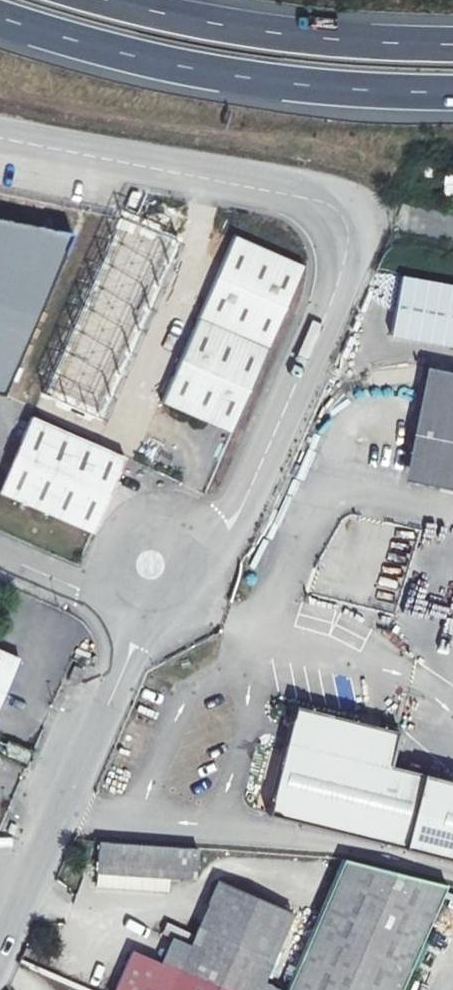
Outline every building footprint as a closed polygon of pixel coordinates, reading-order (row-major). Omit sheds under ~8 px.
[(0,205),(0,285),(35,291),(44,213),(0,205)] [(230,433),(266,350),(302,267),(231,237),(195,319),(159,403),(230,433)] [(391,339),(452,347),(452,284),(399,277),(391,339)] [(430,378),(416,438),(418,439),(409,476),(444,484),(452,446),(452,384),(430,378)] [(26,420),(0,485),(0,498),(91,535),(92,533),(122,459),(26,420)] [(15,661),(0,655),(0,697),(15,661)] [(75,671),(65,667),(59,680),(69,685),(75,671)] [(285,706),(257,815),(452,866),(452,785),(380,766),(389,733),(370,728),(371,722),(368,717),(356,714),(351,717),(349,722),(285,706)] [(3,745),(0,753),(0,758),(21,767),(26,755),(3,745)] [(196,879),(197,847),(100,842),(100,874),(196,879)] [(444,889),(340,861),(285,989),(400,989),(444,889)] [(174,975),(167,989),(257,989),(289,913),(214,880),(184,951),(174,975)] [(165,943),(155,967),(174,975),(184,951),(165,943)] [(174,975),(155,967),(125,957),(110,989),(167,989),(174,975)]
